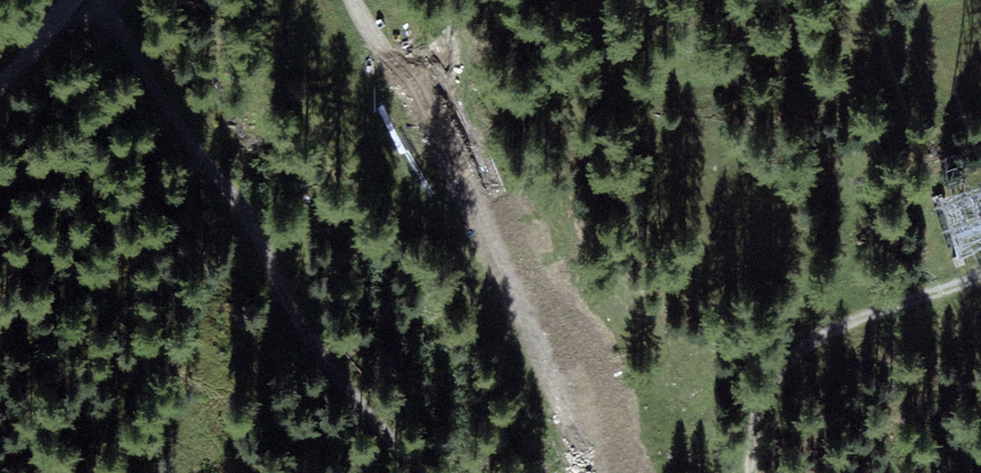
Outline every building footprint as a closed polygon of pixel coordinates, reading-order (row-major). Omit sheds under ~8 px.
[(955,249),(980,246),(980,184),(929,191),(933,226),(952,224),(955,249)]
